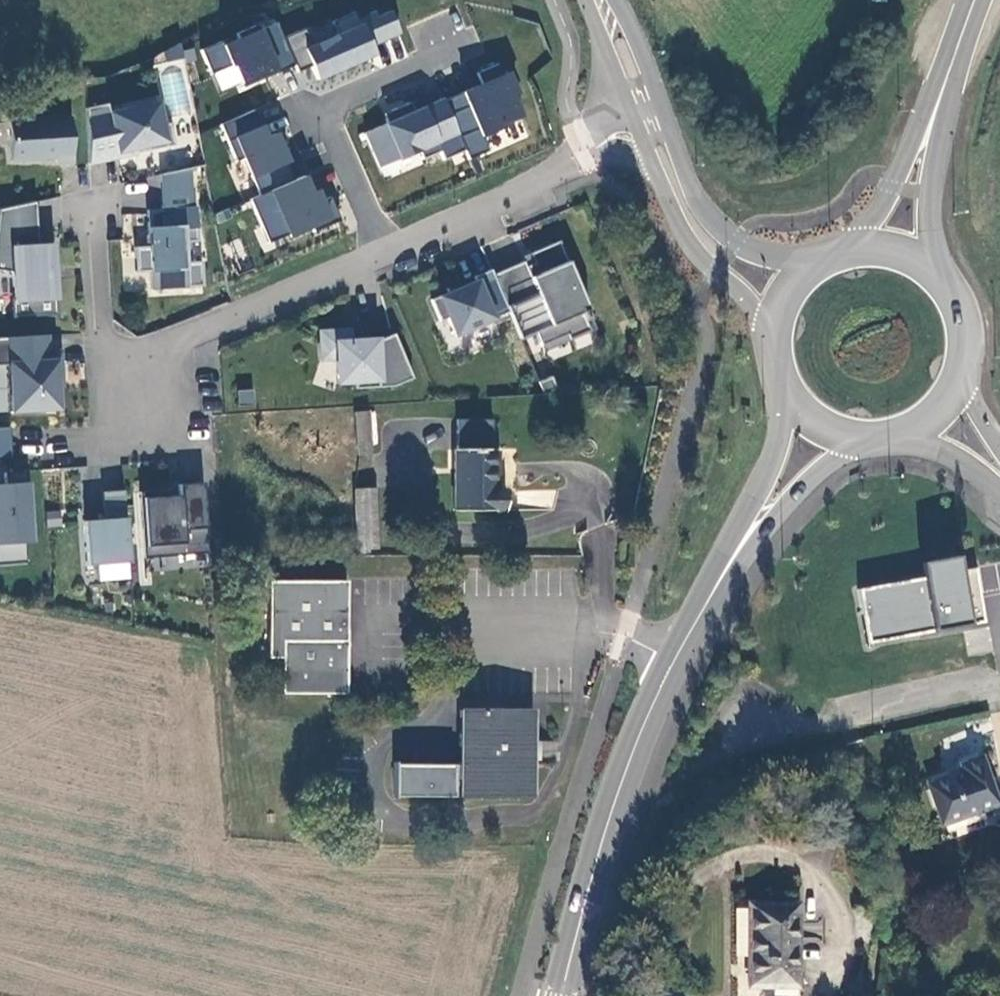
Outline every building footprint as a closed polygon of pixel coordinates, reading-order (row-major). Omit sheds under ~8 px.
[(282,38),(294,65),(297,72),(311,66),(317,79),(372,55),(368,46),(397,33),(388,11),(374,18),(372,12),(356,19),(353,12),(330,22),(336,35),(310,46),(303,29),(282,38)] [(294,65),(282,38),(276,22),(258,30),(256,25),(236,34),(238,39),(223,45),(221,41),(201,50),(211,74),(233,65),(243,87),(294,65)] [(176,125),(201,115),(173,47),(149,57),(176,125)] [(500,75),(495,64),(474,73),(479,84),(442,101),(465,155),(469,164),(489,155),(480,135),(519,118),(509,95),(513,93),(505,73),(500,75)] [(442,101),(441,99),(413,111),(409,102),(390,111),(392,116),(384,119),(386,123),(364,133),(381,172),(419,155),(423,164),(440,156),(444,164),(465,155),(442,101)] [(91,105),(93,160),(141,151),(140,146),(147,144),(153,149),(179,143),(175,121),(167,123),(162,101),(115,110),(113,101),(91,105)] [(295,182),(288,164),(289,164),(277,136),(268,140),(256,112),(222,127),(238,163),(245,160),(261,197),(295,182)] [(55,158),(55,163),(73,163),(71,118),(9,120),(10,159),(55,158)] [(199,169),(168,174),(170,208),(155,209),(157,245),(142,246),(143,272),(158,271),(159,289),(211,286),(210,261),(194,262),(193,246),(196,242),(206,242),(204,207),(201,207),(199,169)] [(305,178),(295,182),(261,197),(251,201),(269,245),(289,236),(290,239),(312,229),(314,235),(341,223),(331,200),(322,203),(317,193),(312,195),(305,178)] [(38,201),(0,207),(0,271),(13,273),(14,301),(10,302),(12,322),(59,319),(58,299),(56,299),(55,278),(50,279),(50,269),(57,269),(57,267),(54,267),(53,246),(40,247),(38,201)] [(497,279),(513,317),(524,344),(540,338),(545,351),(571,341),(573,346),(594,338),(589,327),(593,326),(590,318),(592,316),(564,247),(534,259),(538,269),(531,272),(529,267),(497,279)] [(527,262),(529,267),(531,272),(538,269),(534,259),(527,262)] [(56,299),(58,299),(57,269),(50,269),(50,279),(55,278),(56,299)] [(513,317),(497,279),(495,274),(479,281),(480,285),(435,303),(444,325),(451,322),(458,339),(513,317)] [(571,341),(545,351),(548,358),(600,337),(592,316),(590,318),(593,326),(589,327),(594,338),(573,346),(571,341)] [(322,330),(323,356),(338,356),(338,373),(355,372),(355,380),(355,387),(394,386),(414,377),(396,332),(368,344),(368,339),(352,339),(351,328),(322,330)] [(9,365),(11,412),(57,410),(56,382),(61,382),(60,354),(48,354),(47,336),(0,338),(0,365),(9,365)] [(338,373),(339,380),(355,380),(355,372),(338,373)] [(556,385),(542,390),(547,402),(561,397),(556,385)] [(238,406),(254,406),(255,388),(238,388),(238,406)] [(375,459),(371,416),(357,418),(361,460),(375,459)] [(453,449),(453,511),(504,511),(504,490),(495,490),(495,449),(491,449),(491,419),(455,419),(455,449),(453,449)] [(8,429),(0,429),(0,462),(11,462),(8,429)] [(26,561),(25,542),(31,541),(25,472),(4,473),(5,485),(0,486),(0,563),(26,561)] [(208,554),(203,483),(178,485),(179,495),(171,496),(170,490),(139,492),(144,559),(208,554)] [(129,563),(123,491),(102,492),(104,520),(83,521),(86,566),(129,563)] [(351,548),(371,549),(372,492),(351,492),(351,548)] [(967,626),(955,557),(913,564),(916,584),(860,594),(868,643),(967,626)] [(286,659),(287,695),(352,695),(352,663),(335,663),(335,657),(335,653),(346,653),(346,641),(351,641),(351,582),(272,582),(273,659),(286,659)] [(351,641),(346,641),(346,653),(335,653),(335,657),(335,663),(352,663),(351,641)] [(535,710),(463,710),(463,796),(517,797),(517,789),(535,789),(535,749),(535,710)] [(931,794),(945,834),(999,815),(983,768),(963,775),(966,782),(931,794)] [(796,903),(747,904),(747,987),(796,986),(796,903)] [(802,958),(819,958),(819,939),(802,939),(802,958)]
